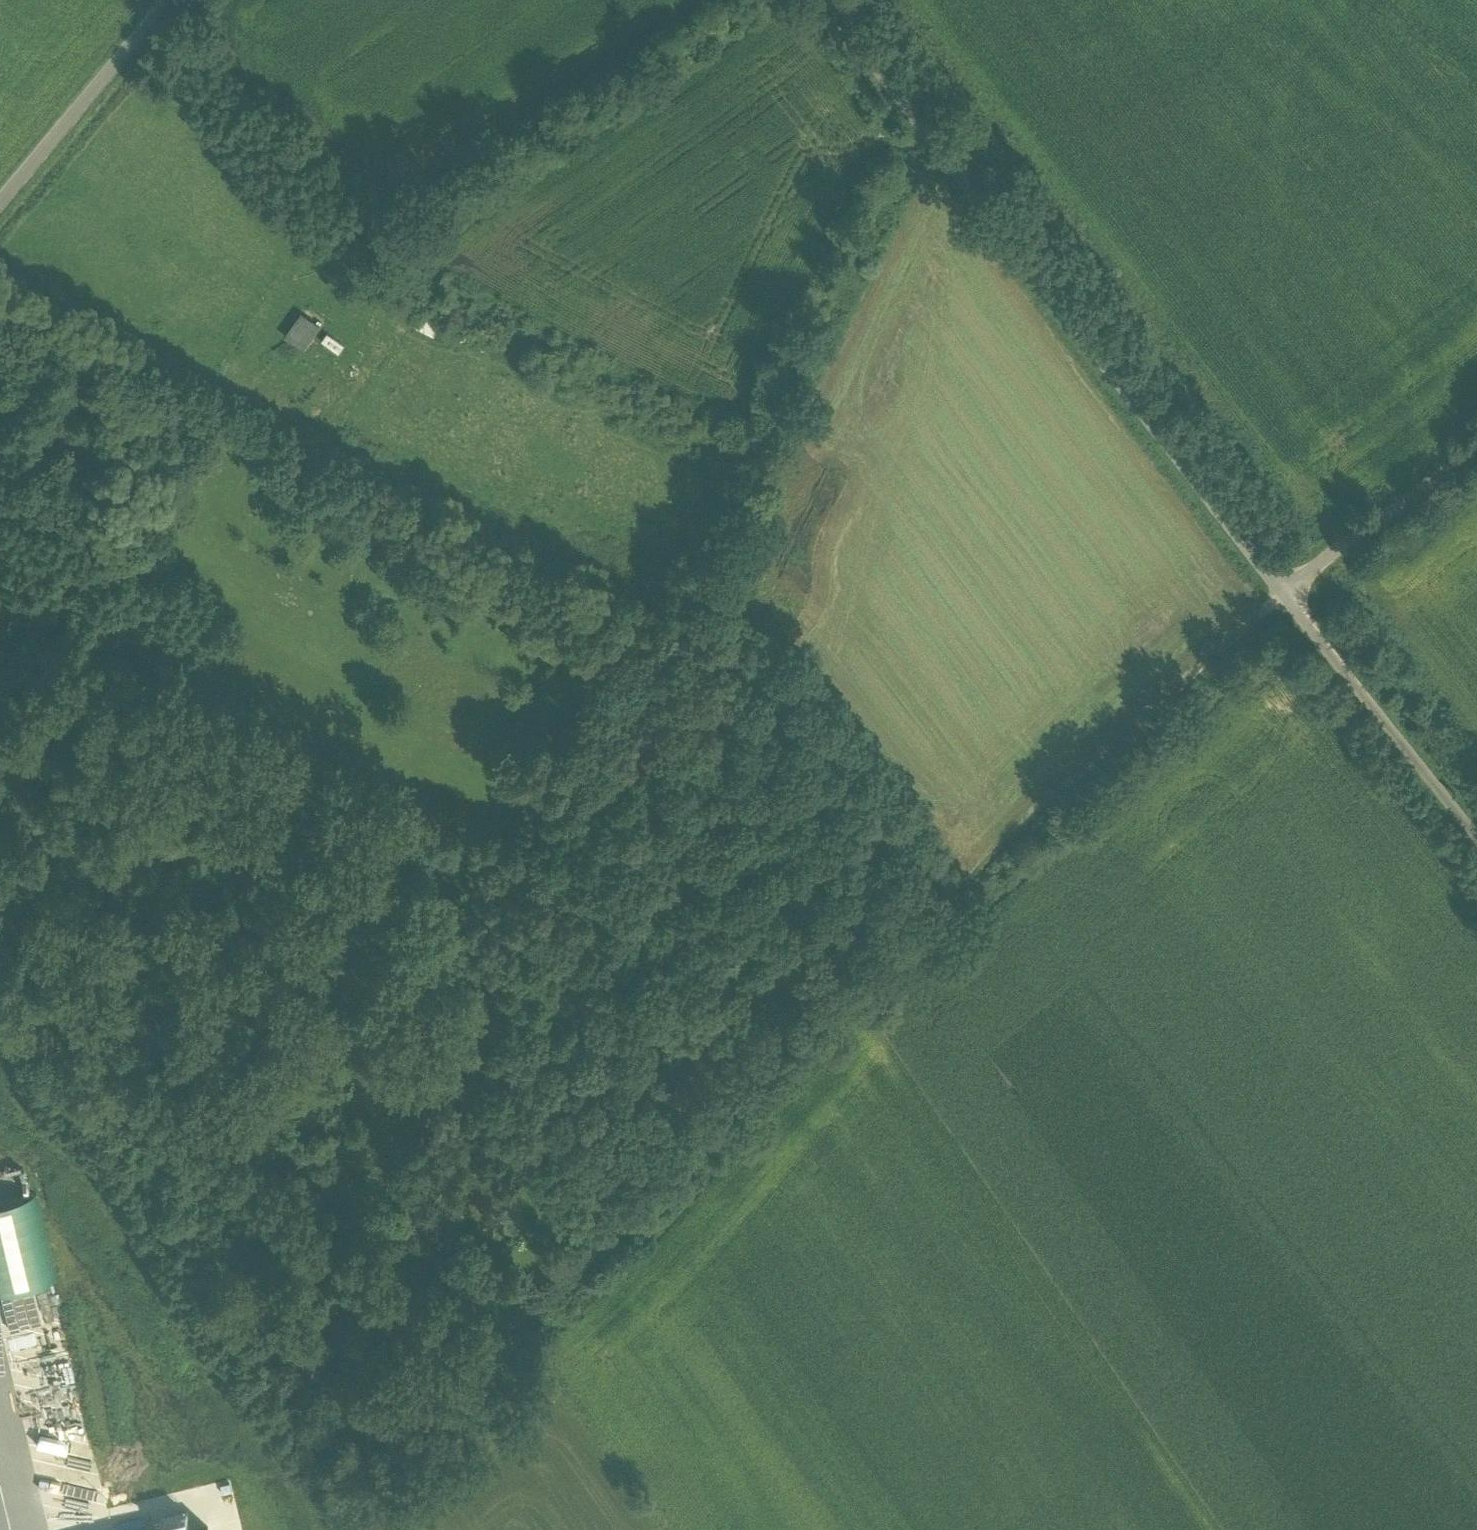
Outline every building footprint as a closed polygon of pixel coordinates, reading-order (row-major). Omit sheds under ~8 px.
[(367,365),(313,325),(299,343),(354,383),(367,365)]
